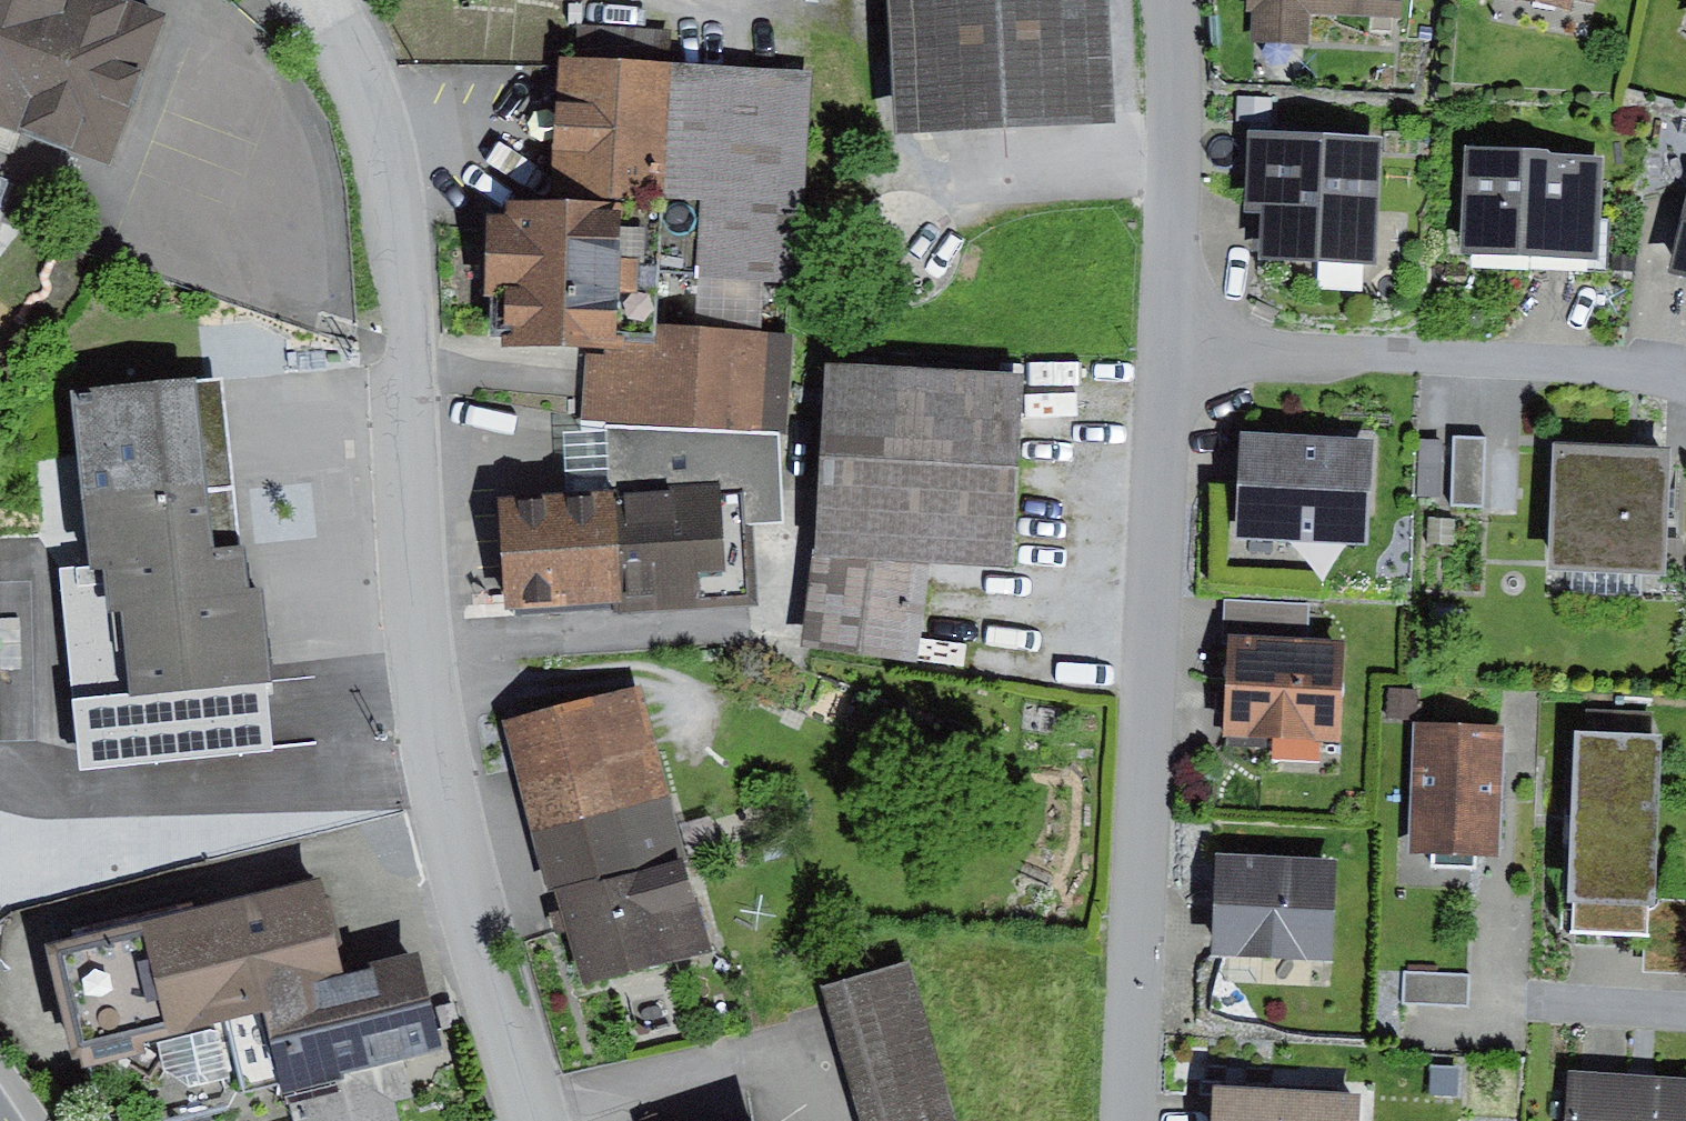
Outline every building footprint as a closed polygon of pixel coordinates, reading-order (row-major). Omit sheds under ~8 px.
[(110,165),(166,14),(130,0),(0,0),(0,124),(110,165)] [(893,136),(1116,123),(1110,0),(885,0),(893,136)] [(1247,12),(1253,11),(1253,42),(1309,44),(1311,14),(1403,17),(1403,0),(1248,0),(1247,12)] [(1573,10),(1575,0),(1517,0),(1573,10)] [(810,75),(568,63),(561,201),(662,206),(659,274),(697,275),(764,279),(798,281),(810,75)] [(1383,136),(1249,131),(1246,211),(1262,212),(1261,259),(1318,262),(1364,264),(1378,264),(1383,136)] [(1549,148),(1466,148),(1466,256),(1599,258),(1604,155),(1551,152),(1549,148)] [(561,201),(505,200),(505,214),(486,214),(484,293),(506,294),(504,343),(582,344),(656,348),(657,325),(659,274),(662,206),(561,201)] [(1669,274),(1685,278),(1685,203),(1669,274)] [(1364,264),(1318,262),(1317,290),(1362,292),(1364,264)] [(764,279),(697,275),(694,326),(762,330),(764,279)] [(656,348),(582,344),(578,415),(787,426),(792,332),(762,330),(694,326),(657,325),(656,348)] [(1025,372),(830,363),(803,643),(917,664),(932,561),(1012,564),(1025,372)] [(222,377),(200,379),(217,545),(239,542),(222,377)] [(200,379),(71,392),(91,567),(107,565),(112,606),(124,609),(134,697),(277,681),(266,584),(252,585),(248,541),(239,542),(217,545),(201,382),(200,379)] [(607,429),(610,491),(741,483),(743,524),(784,523),(780,433),(605,426),(607,429)] [(610,491),(607,429),(564,431),(567,493),(610,491)] [(1375,440),(1242,434),(1237,539),(1370,545),(1375,440)] [(1486,436),(1453,436),(1452,508),(1485,508),(1486,436)] [(1443,440),(1420,439),(1419,497),(1441,497),(1443,440)] [(1671,448),(1556,444),(1550,567),(1666,572),(1671,448)] [(567,493),(502,498),(509,609),(748,593),(743,524),(741,483),(610,491),(567,493)] [(1455,519),(1429,518),(1428,544),(1454,545),(1455,519)] [(1230,638),(1308,642),(1310,604),(1224,600),(1223,638),(1230,638)] [(1308,642),(1230,638),(1225,734),(1272,736),(1271,754),(1317,756),(1318,740),(1342,741),(1347,643),(1308,642)] [(641,685),(511,719),(556,888),(686,854),(641,685)] [(1420,688),(1389,687),(1388,716),(1419,717),(1420,688)] [(1503,726),(1415,722),(1409,853),(1497,857),(1503,726)] [(1666,733),(1575,729),(1567,900),(1574,900),(1572,933),(1648,936),(1649,904),(1658,905),(1666,733)] [(686,854),(556,888),(582,985),(712,951),(686,854)] [(1338,861),(1219,854),(1213,957),(1332,964),(1338,861)] [(48,945),(80,1067),(144,1052),(143,1042),(227,1021),(243,1091),(282,1086),(293,1120),(401,1120),(394,1101),(414,1097),(405,1057),(442,1048),(419,953),(345,972),(319,879),(48,945)] [(824,987),(863,1120),(956,1120),(910,962),(824,987)] [(1470,972),(1404,970),(1404,1004),(1469,1005),(1470,972)] [(1460,1067),(1431,1065),(1429,1094),(1458,1096),(1460,1067)] [(1572,1075),(1570,1120),(1685,1120),(1685,1082),(1572,1075)] [(1213,1085),(1211,1120),(1360,1120),(1361,1095),(1213,1085)]
